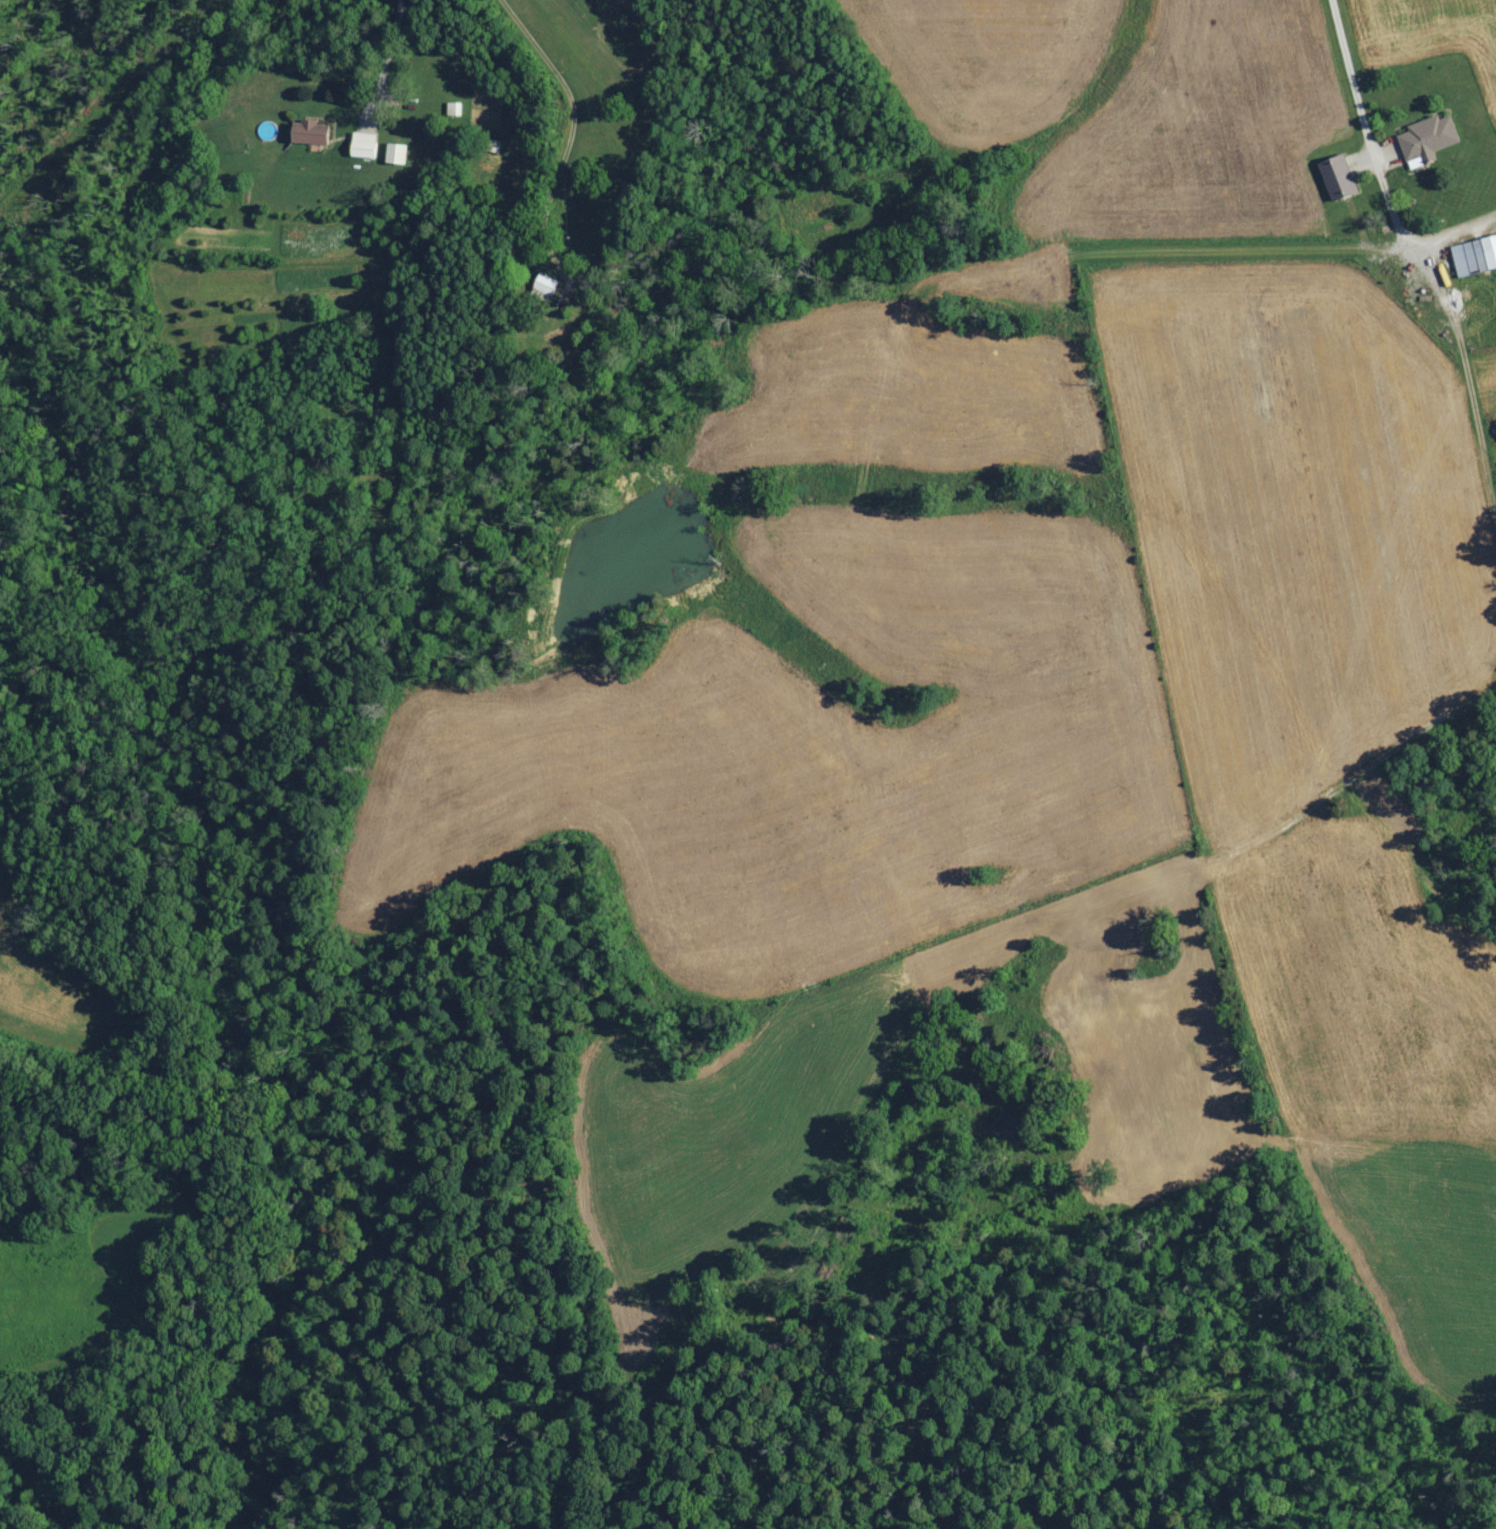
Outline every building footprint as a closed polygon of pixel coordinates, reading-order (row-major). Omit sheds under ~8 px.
[(445,114),(459,115),(459,101),(446,101),(445,114)] [(1458,140),(1449,114),(1437,118),(1435,114),(1404,125),(1406,130),(1395,134),(1408,168),(1435,158),(1432,150),(1458,140)] [(289,142),(326,143),(327,124),(316,123),(317,120),(290,119),(289,142)] [(374,133),(350,132),(349,155),(373,157),(374,133)] [(404,144),(386,141),(383,161),(401,164),(404,144)] [(1315,163),(1331,201),(1357,190),(1341,152),(1315,163)] [(1495,267),(1495,233),(1448,245),(1456,277),(1495,267)] [(555,280),(536,272),(528,293),(547,301),(555,280)]
